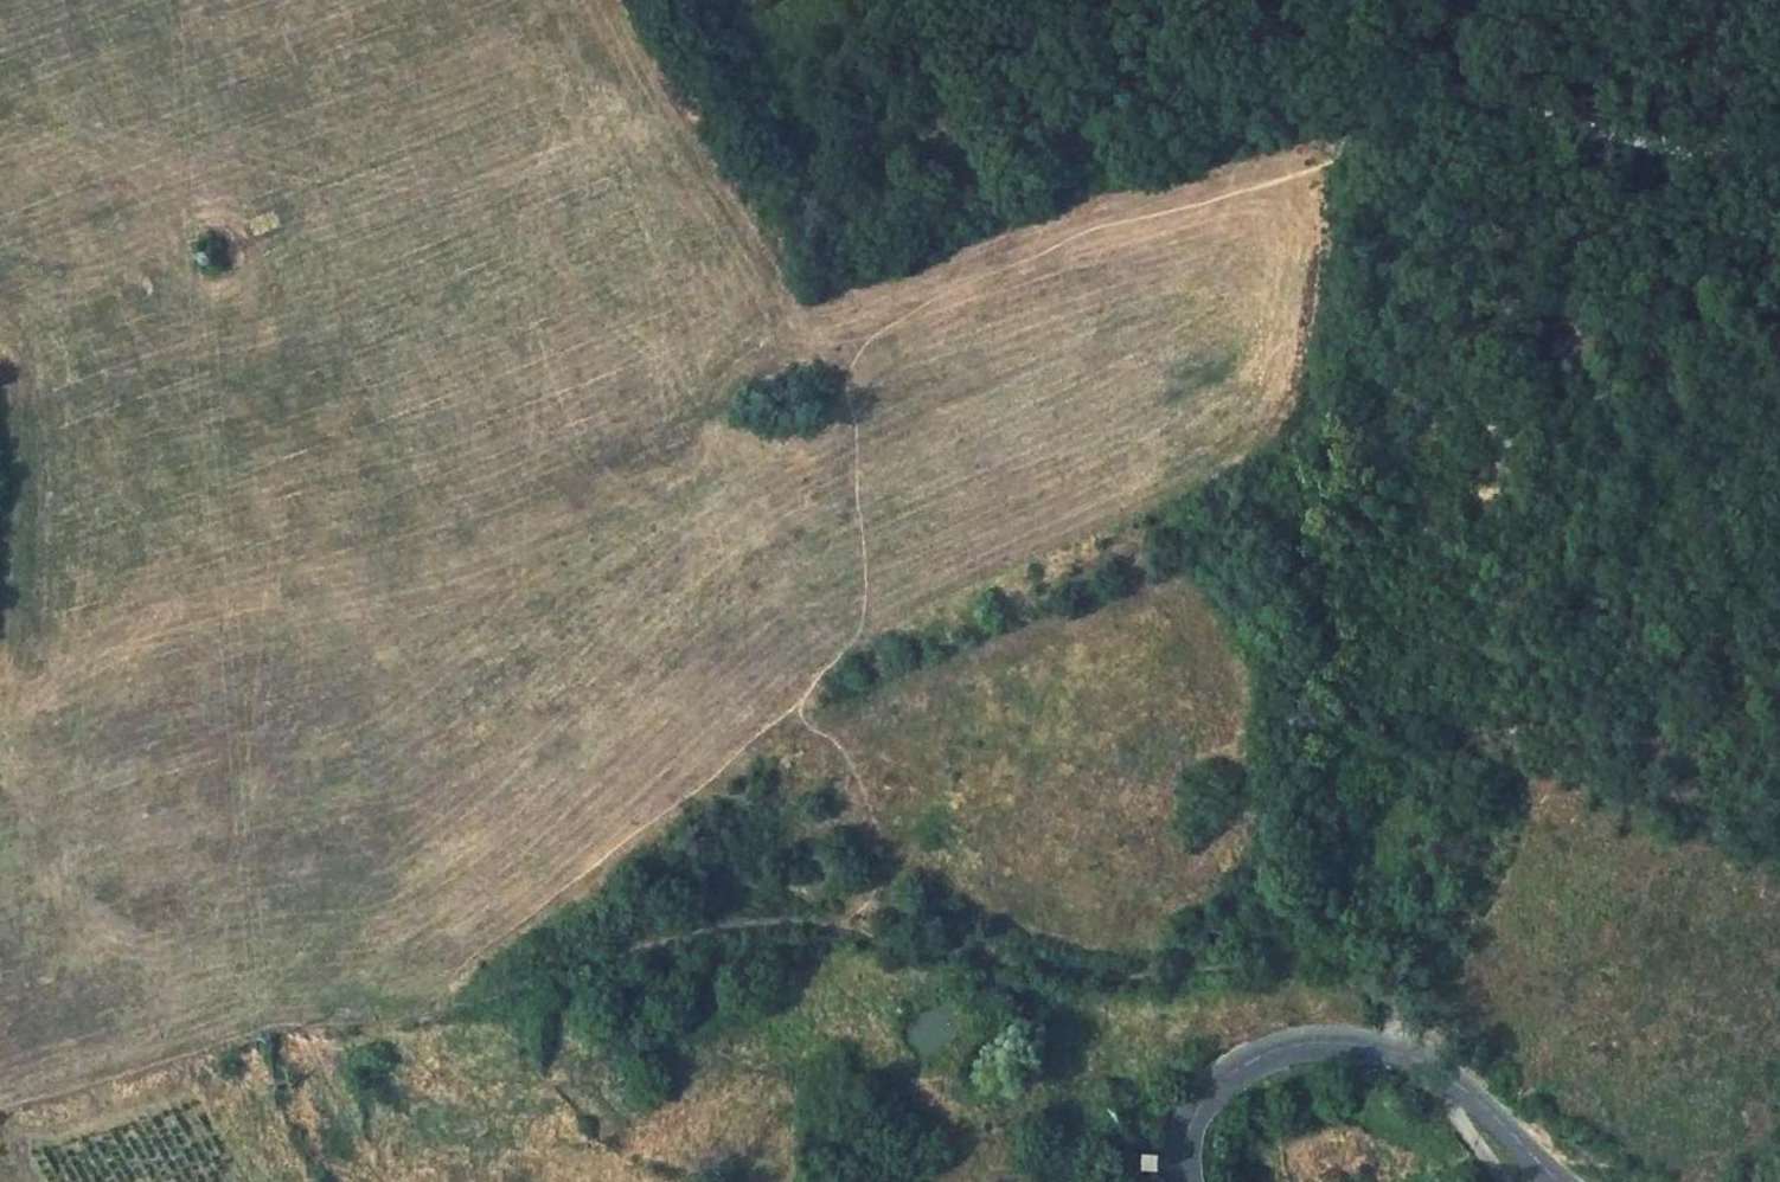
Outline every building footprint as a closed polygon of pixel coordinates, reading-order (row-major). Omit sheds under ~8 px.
[(1160,1177),(1161,1163),(1147,1164),(1143,1178),(1160,1177)]
